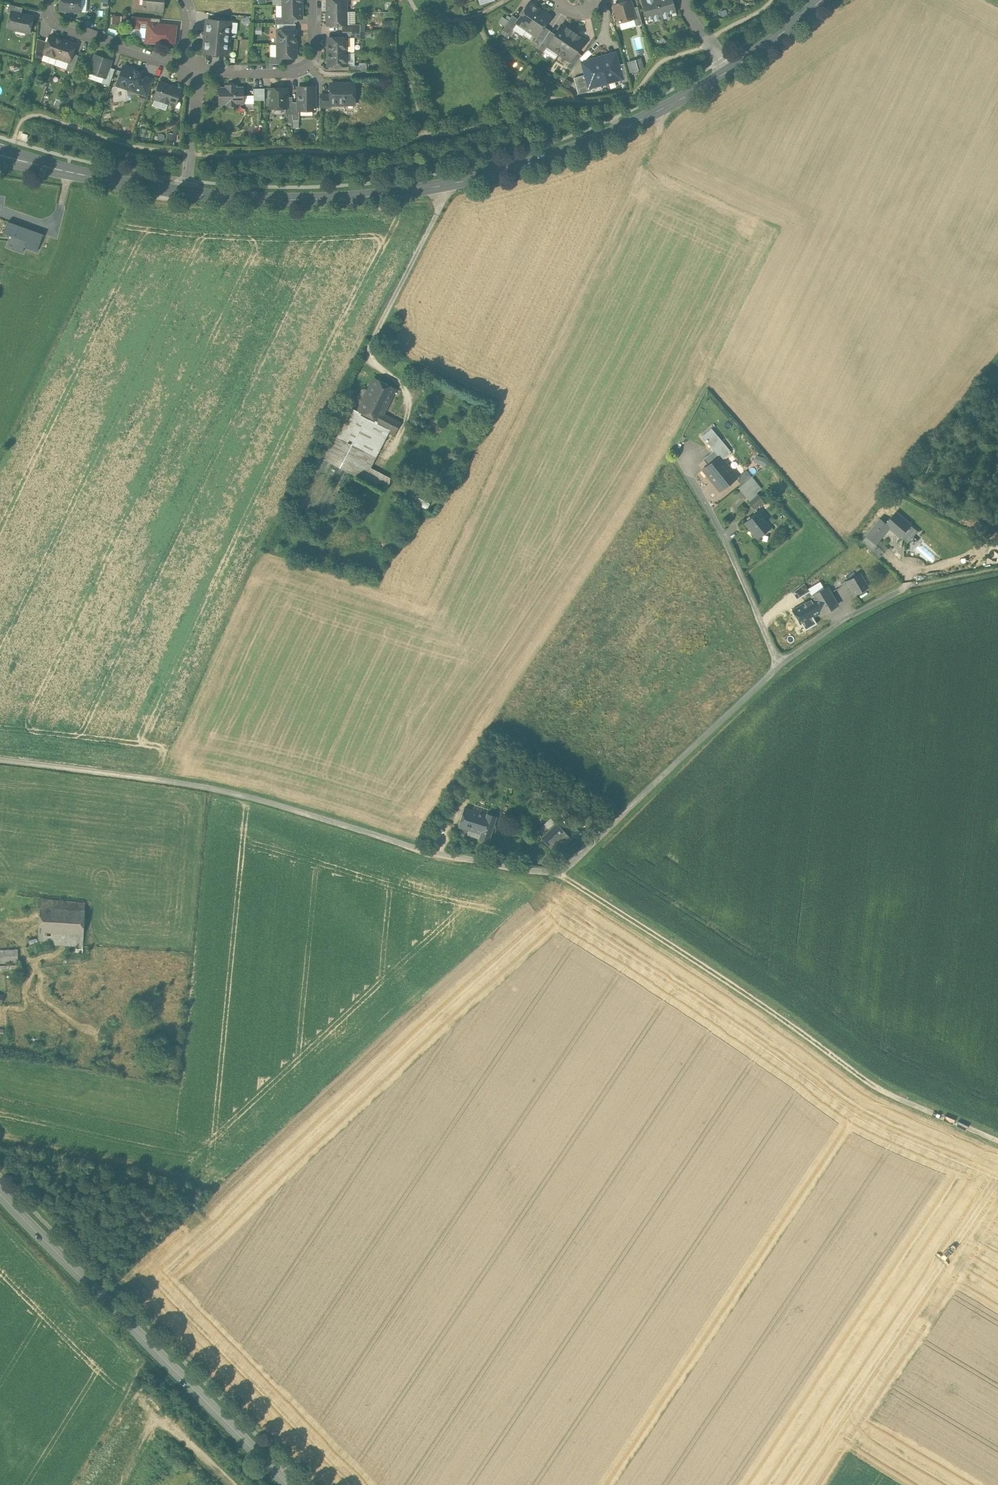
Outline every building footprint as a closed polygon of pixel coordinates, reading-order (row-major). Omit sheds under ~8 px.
[(81,11),(82,0),(60,0),(59,9),(81,11)] [(166,0),(143,0),(143,8),(165,11),(166,0)] [(328,11),(348,11),(348,0),(328,0),(328,11)] [(528,28),(542,6),(533,0),(528,0),(518,16),(514,14),(505,28),(509,31),(516,20),(528,28)] [(633,0),(625,0),(613,3),(618,25),(638,20),(634,7),(633,0)] [(674,0),(642,0),(648,22),(678,14),(674,0)] [(8,27),(32,32),(35,17),(23,14),(25,6),(10,3),(8,10),(11,11),(8,27)] [(305,17),(305,3),(282,3),(282,17),(293,17),(305,17)] [(634,7),(638,20),(639,24),(644,22),(639,5),(634,7)] [(552,12),(542,6),(528,28),(537,34),(534,39),(541,43),(550,30),(543,25),(552,12)] [(348,25),(348,11),(328,11),(328,24),(343,24),(348,25)] [(143,15),(132,14),(131,26),(142,27),(142,22),(148,23),(148,15),(143,15)] [(279,17),(279,26),(293,26),(293,17),(282,17),(279,17)] [(230,21),(207,19),(204,53),(227,55),(228,50),(229,50),(230,44),(228,44),(229,33),(231,33),(231,27),(230,27),(230,21)] [(146,41),(177,44),(179,23),(148,20),(146,41)] [(549,44),(560,52),(575,30),(563,22),(554,36),(549,33),(542,45),(546,48),(549,44)] [(366,25),(348,25),(343,24),(343,35),(349,35),(366,35),(366,25)] [(279,26),(279,44),(297,44),(297,26),(293,26),(279,26)] [(588,39),(575,30),(560,52),(574,61),(571,66),(574,68),(584,54),(580,52),(588,39)] [(44,53),(57,57),(64,37),(51,32),(48,40),(40,37),(35,56),(42,58),(44,53)] [(328,35),(328,51),(349,51),(349,35),(343,35),(328,35)] [(76,40),(64,37),(57,57),(69,61),(66,69),(74,71),(79,53),(72,51),(76,40)] [(297,57),(297,44),(279,44),(279,57),(290,57),(297,57)] [(349,63),(349,51),(328,51),(327,66),(346,66),(348,66),(349,63)] [(617,51),(600,56),(608,83),(624,78),(617,51)] [(96,52),(89,70),(106,75),(104,81),(110,83),(115,67),(110,66),(113,57),(96,52)] [(591,87),(608,83),(600,56),(583,60),(591,87)] [(642,57),(628,60),(630,72),(644,69),(642,57)] [(117,84),(148,95),(155,75),(143,71),(144,69),(124,62),(117,84)] [(357,80),(330,80),(330,92),(321,92),(321,104),(356,104),(357,80)] [(159,82),(154,98),(176,105),(181,89),(159,82)] [(317,109),(317,84),(299,84),(298,101),(298,109),(317,109)] [(271,107),(289,107),(290,96),(290,85),(271,85),(271,107)] [(245,94),(245,86),(220,86),(220,103),(245,103),(245,94)] [(255,94),(255,99),(267,100),(267,87),(255,87),(255,94)] [(245,94),(245,103),(255,103),(255,99),(255,94),(245,94)] [(290,96),(289,107),(289,114),(293,114),(293,119),(298,119),(298,109),(298,101),(293,101),(293,96),(290,96)] [(16,225),(7,222),(3,234),(11,237),(16,225)] [(30,230),(16,225),(11,237),(26,242),(30,230)] [(26,242),(11,237),(8,246),(22,252),(26,242)] [(395,389),(374,378),(365,397),(385,407),(395,389)] [(385,407),(365,397),(358,411),(364,414),(372,418),(377,421),(376,422),(395,432),(400,422),(382,413),(385,407)] [(356,409),(344,403),(339,413),(349,418),(351,418),(356,409)] [(359,423),(351,418),(335,450),(333,449),(349,418),(339,413),(321,449),(353,465),(362,448),(358,445),(372,418),(364,414),(359,423)] [(377,421),(372,418),(358,445),(362,448),(353,465),(354,466),(367,472),(387,432),(393,435),(395,432),(376,422),(377,421)] [(721,440),(711,428),(702,435),(712,448),(721,440)] [(731,451),(721,440),(712,448),(714,450),(718,455),(720,454),(723,458),(731,451)] [(714,450),(703,459),(707,464),(718,455),(714,450)] [(723,458),(720,454),(718,455),(707,464),(702,468),(720,491),(736,478),(738,477),(738,476),(723,458)] [(367,472),(354,466),(351,473),(385,490),(389,484),(367,472)] [(751,478),(745,470),(738,476),(738,477),(736,478),(742,485),(751,478)] [(761,488),(752,477),(751,478),(742,485),(739,488),(748,499),(761,488)] [(758,494),(749,502),(754,508),(763,500),(758,494)] [(911,524),(896,511),(887,522),(890,526),(901,536),(911,524)] [(758,512),(745,522),(757,538),(770,528),(758,512)] [(887,522),(882,518),(867,536),(875,543),(890,526),(887,522)] [(911,524),(901,536),(906,540),(917,529),(911,524)] [(875,543),(867,536),(864,540),(881,555),(884,551),(875,543)] [(860,573),(847,581),(855,594),(868,587),(860,573)] [(792,591),(797,598),(809,590),(804,583),(792,591)] [(827,587),(813,595),(813,594),(811,595),(813,598),(822,611),(821,611),(822,614),(837,605),(827,587)] [(813,598),(793,610),(801,624),(821,611),(822,611),(813,598)] [(466,775),(453,795),(460,800),(473,780),(466,775)] [(480,812),(464,807),(458,826),(467,829),(469,821),(477,824),(480,812)] [(487,814),(480,812),(477,824),(469,821),(467,829),(481,834),(479,838),(488,841),(496,815),(488,813),(487,814)] [(577,824),(569,814),(563,819),(572,829),(577,824)] [(571,838),(556,822),(541,837),(556,852),(571,838)] [(85,909),(40,907),(38,930),(84,933),(85,909)] [(84,933),(38,930),(38,942),(83,945),(84,933)] [(0,948),(0,962),(19,961),(18,947),(0,948)]
